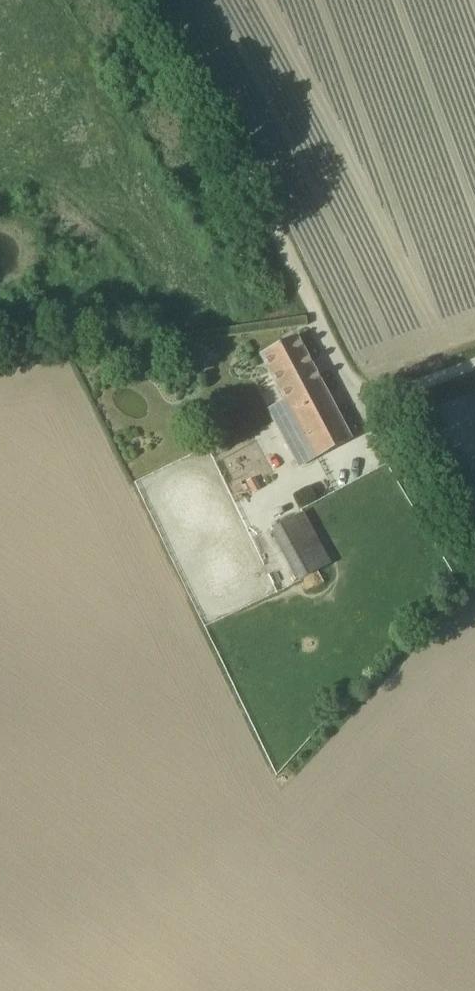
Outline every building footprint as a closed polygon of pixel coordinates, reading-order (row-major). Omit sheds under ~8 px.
[(316,457),(350,439),(296,337),(261,354),(285,399),(316,457)] [(303,514),(272,531),(299,580),(330,564),(303,514)]
